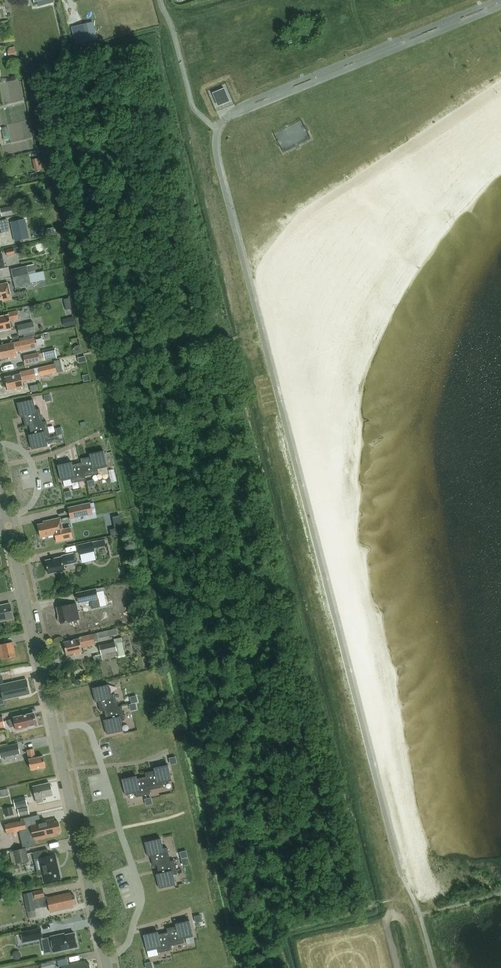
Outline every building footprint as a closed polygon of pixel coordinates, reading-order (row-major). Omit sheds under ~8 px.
[(87,23),(80,25),(84,42),(91,41),(87,23)] [(80,25),(71,27),(76,44),(84,42),(80,25)] [(8,51),(10,57),(18,55),(16,47),(10,48),(10,50),(8,51)] [(224,88),(212,93),(216,103),(220,102),(221,105),(227,102),(225,99),(229,98),(224,88)] [(305,120),(278,129),(285,151),(312,142),(305,120)] [(1,216),(13,214),(11,206),(0,208),(0,213),(1,216)] [(8,227),(7,219),(0,221),(0,229),(8,227)] [(25,220),(10,223),(14,242),(29,239),(25,220)] [(14,248),(6,250),(7,257),(15,255),(14,248)] [(34,264),(11,269),(13,275),(13,279),(14,278),(14,277),(36,272),(35,271),(34,264)] [(36,272),(14,277),(14,278),(16,287),(31,283),(31,282),(46,279),(44,271),(36,272)] [(12,299),(8,282),(0,284),(0,299),(3,299),(3,301),(12,299)] [(19,319),(17,311),(8,313),(9,314),(0,316),(0,331),(12,328),(10,320),(19,319)] [(74,317),(66,319),(68,327),(76,325),(74,317)] [(19,326),(21,336),(37,332),(35,322),(19,326)] [(0,345),(0,356),(1,359),(9,357),(9,359),(16,357),(16,356),(17,356),(16,352),(28,349),(36,347),(34,338),(26,340),(0,345)] [(55,348),(43,351),(44,353),(45,360),(57,358),(55,349),(55,348)] [(24,356),(25,364),(40,361),(39,353),(24,356)] [(37,379),(36,376),(41,375),(41,376),(57,372),(56,364),(20,373),(20,375),(5,378),(8,390),(16,389),(16,390),(23,388),(23,387),(25,387),(23,382),(37,379)] [(30,386),(31,392),(40,389),(39,383),(30,386)] [(34,399),(18,403),(21,417),(23,416),(25,426),(29,425),(43,422),(40,408),(36,409),(34,399)] [(31,434),(29,435),(32,449),(48,446),(46,436),(50,435),(47,421),(43,422),(29,425),(31,434)] [(90,457),(81,459),(82,462),(85,476),(99,473),(98,469),(108,467),(104,451),(90,454),(90,457)] [(72,462),(58,465),(61,481),(71,479),(72,483),(86,480),(85,476),(82,462),(73,464),(72,462)] [(70,518),(77,517),(92,514),(90,503),(68,508),(70,518)] [(115,528),(110,529),(111,535),(123,533),(120,516),(113,517),(115,528)] [(57,542),(72,539),(70,527),(63,529),(60,518),(43,521),(44,523),(37,524),(40,538),(55,534),(57,542)] [(106,539),(78,545),(80,555),(96,551),(95,548),(106,545),(105,543),(106,543),(106,539)] [(63,564),(75,562),(73,554),(61,556),(61,557),(46,560),(48,573),(57,571),(57,573),(63,571),(63,570),(64,569),(63,564)] [(97,589),(77,593),(79,603),(90,600),(91,603),(92,608),(101,606),(97,589)] [(13,618),(10,602),(0,604),(0,621),(13,618)] [(77,603),(57,608),(61,624),(81,619),(79,614),(77,603)] [(132,604),(128,612),(135,616),(139,608),(132,604)] [(115,628),(95,633),(97,639),(117,634),(115,628)] [(79,638),(63,641),(66,654),(74,653),(74,654),(81,653),(80,651),(82,651),(81,646),(95,643),(93,634),(78,637),(79,638)] [(115,641),(99,645),(101,653),(93,655),(95,661),(125,654),(121,637),(114,638),(115,641)] [(16,656),(13,641),(0,644),(0,654),(1,659),(16,656)] [(29,693),(26,678),(0,684),(0,686),(3,698),(3,699),(29,693)] [(109,685),(93,688),(93,690),(96,702),(97,702),(99,702),(101,711),(105,711),(104,709),(118,706),(115,693),(111,694),(109,685)] [(106,719),(104,720),(107,734),(123,730),(121,721),(125,720),(122,705),(118,706),(104,709),(105,711),(106,719)] [(10,726),(15,725),(16,730),(28,728),(27,726),(36,724),(33,713),(13,717),(14,718),(8,719),(10,726)] [(18,744),(7,746),(0,748),(0,755),(1,759),(20,754),(18,744)] [(31,770),(46,766),(43,756),(35,757),(33,748),(27,749),(30,759),(28,759),(31,770)] [(155,770),(145,772),(146,776),(149,790),(150,790),(163,787),(162,783),(172,781),(169,765),(154,768),(155,770)] [(137,776),(122,779),(126,795),(136,793),(137,797),(151,794),(150,790),(149,790),(146,776),(137,778),(137,776)] [(42,797),(52,795),(49,782),(33,786),(37,802),(43,801),(42,797)] [(0,790),(0,791),(1,797),(9,795),(7,789),(0,790)] [(26,797),(14,800),(15,809),(18,808),(28,806),(26,797)] [(12,807),(4,809),(6,816),(14,815),(12,807)] [(28,807),(18,809),(19,814),(19,816),(30,814),(28,807)] [(57,830),(60,830),(58,821),(55,821),(54,819),(31,824),(32,828),(34,838),(58,833),(57,830)] [(24,820),(5,824),(6,834),(20,831),(26,829),(24,820)] [(26,829),(20,831),(23,847),(26,847),(35,845),(34,838),(32,828),(26,829)] [(161,838),(145,842),(148,856),(151,855),(153,865),(157,864),(171,861),(170,860),(167,847),(163,848),(161,838)] [(23,847),(13,849),(16,863),(29,860),(26,847),(23,847)] [(44,881),(61,878),(55,854),(49,855),(47,848),(33,852),(34,859),(38,858),(44,881)] [(159,873),(156,874),(160,888),(176,884),(173,874),(177,874),(174,860),(170,860),(171,861),(157,864),(159,873)] [(44,889),(24,893),(29,912),(36,910),(35,908),(33,899),(41,897),(43,906),(44,907),(49,906),(50,911),(73,906),(73,903),(76,903),(74,894),(71,895),(71,892),(48,897),(47,896),(45,896),(44,889)] [(176,926),(167,928),(167,932),(168,932),(171,945),(185,942),(184,938),(194,936),(190,920),(176,923),(176,926)] [(41,927),(21,932),(23,942),(44,938),(41,927)] [(158,931),(144,934),(147,951),(157,948),(158,952),(172,949),(171,945),(168,932),(167,932),(159,934),(158,931)] [(64,933),(50,936),(54,952),(77,947),(74,933),(65,935),(64,933)]
